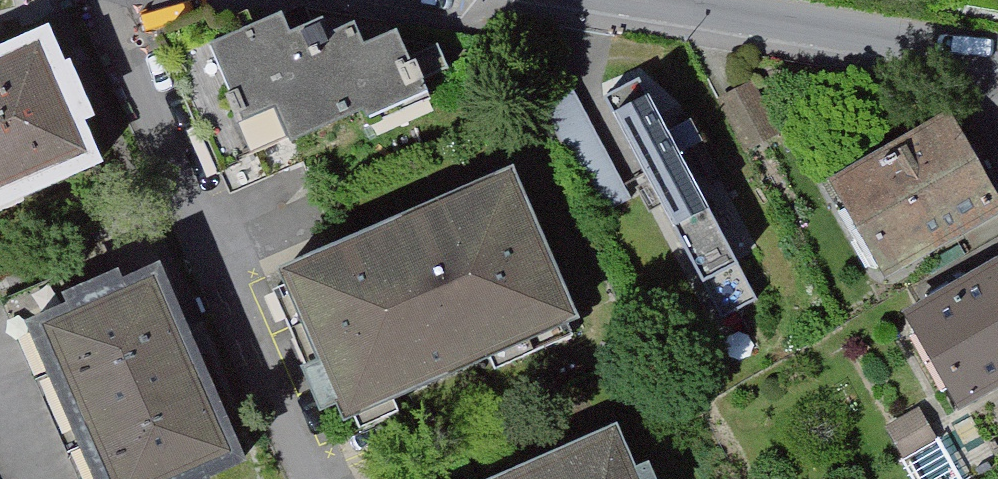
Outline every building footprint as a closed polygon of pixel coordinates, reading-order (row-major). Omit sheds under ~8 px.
[(311,165),(301,141),(376,109),(380,118),(443,91),(437,78),(458,69),(448,45),(424,55),(411,26),(379,40),(369,19),(343,30),(337,15),(303,30),(294,9),(232,36),(221,10),(166,33),(237,197),(311,165)] [(0,60),(0,193),(98,151),(50,39),(0,60)] [(641,84),(610,100),(723,317),(754,301),(641,84)] [(966,113),(853,180),(898,256),(996,197),(976,164),(991,155),(966,113)] [(524,176),(302,273),(363,412),(585,315),(524,176)] [(997,379),(997,263),(906,316),(956,403),(997,379)] [(165,278),(53,327),(121,478),(192,478),(244,456),(165,278)] [(935,439),(918,409),(887,427),(904,457),(935,439)] [(525,478),(629,478),(612,441),(525,478)]
